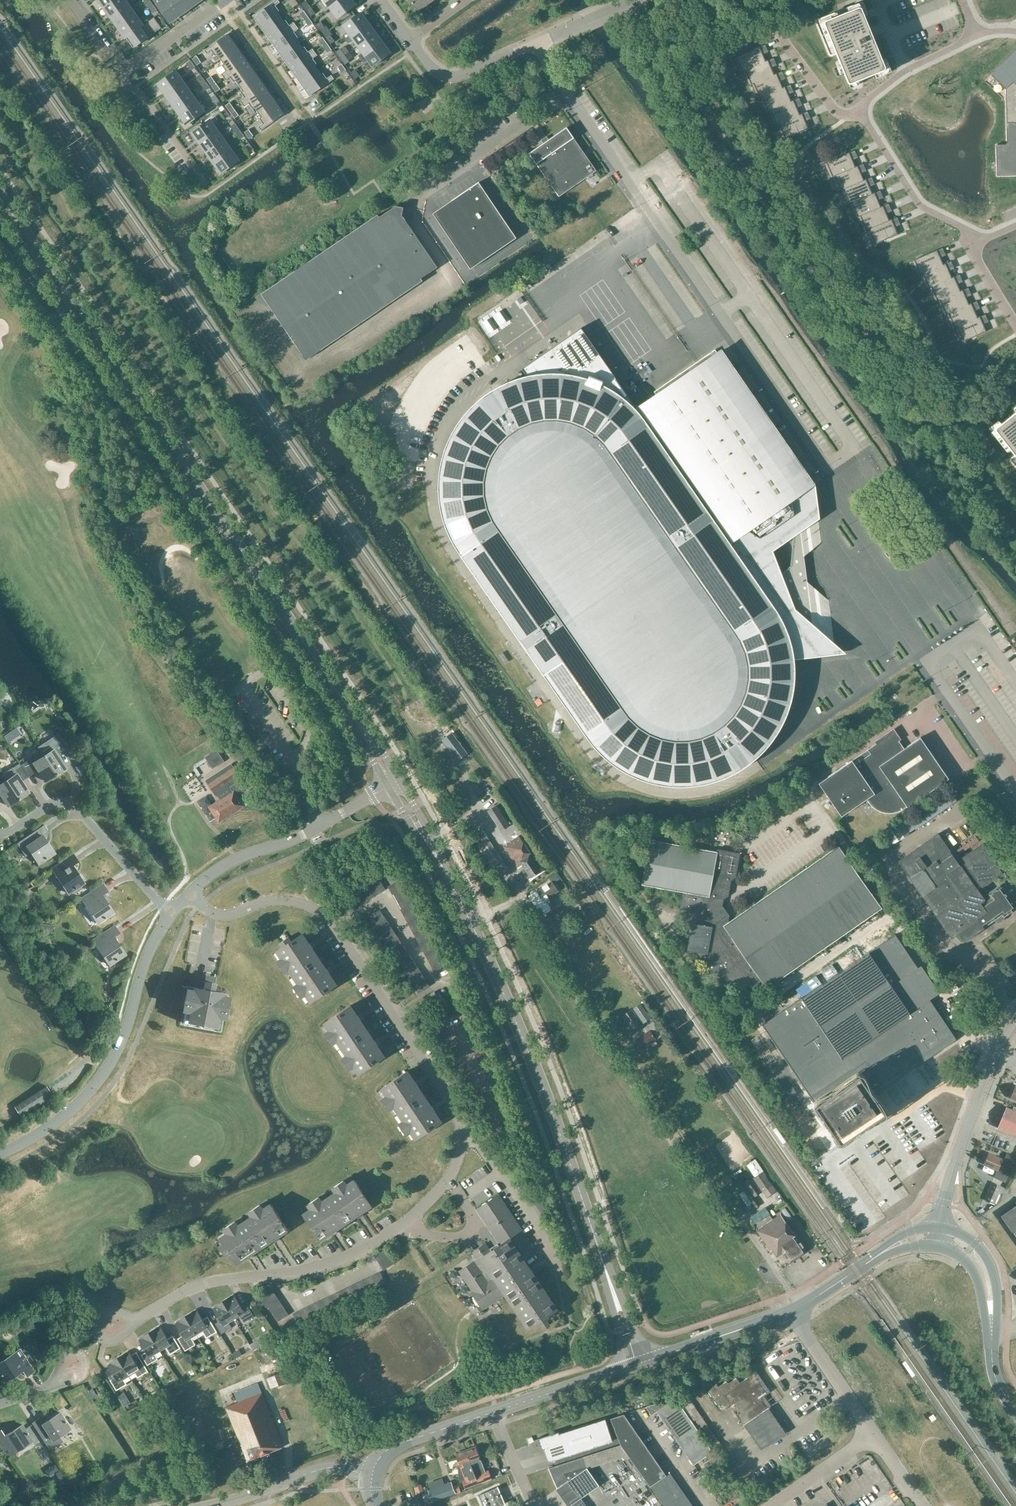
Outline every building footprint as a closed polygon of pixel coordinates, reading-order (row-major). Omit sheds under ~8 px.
[(104,8),(109,15),(111,14),(113,17),(129,6),(125,0),(115,0),(104,8)] [(169,0),(165,0),(157,5),(169,22),(176,17),(176,16),(179,14),(169,0)] [(179,14),(182,12),(182,13),(190,8),(184,0),(169,0),(179,14)] [(265,28),(281,17),(277,12),(278,11),(275,6),(280,3),(278,0),(276,0),(253,16),(258,22),(259,21),(265,28)] [(330,8),(338,18),(355,6),(351,0),(341,0),(330,8)] [(418,12),(429,4),(425,0),(410,0),(418,12)] [(305,11),(309,8),(305,1),(301,4),(305,11)] [(148,6),(153,12),(157,9),(152,3),(148,6)] [(129,6),(113,17),(115,20),(114,21),(119,28),(136,16),(129,6)] [(309,8),(305,11),(310,17),(314,14),(309,8)] [(816,21),(816,23),(829,55),(830,56),(832,56),(837,54),(849,82),(850,83),(851,83),(883,70),(884,69),(884,67),(873,40),(872,39),(871,39),(870,39),(866,29),(867,29),(868,28),(868,27),(861,10),(860,9),(858,9),(857,10),(856,11),(856,12),(847,16),(845,10),(844,10),(842,10),(818,20),(816,21)] [(307,18),(303,11),(299,14),(303,21),(307,18)] [(367,24),(365,21),(366,21),(360,13),(343,26),(351,36),(367,24)] [(136,16),(119,28),(124,35),(125,34),(127,37),(143,26),(136,16)] [(143,26),(127,37),(129,40),(128,41),(133,48),(162,28),(154,17),(143,26)] [(272,43),(296,26),(294,22),(289,26),(286,21),(284,22),(281,17),(265,28),(270,36),(268,37),(272,43)] [(303,21),(308,27),(312,24),(307,18),(303,21)] [(315,25),(320,31),(324,28),(319,22),(315,25)] [(358,46),(375,34),(370,27),(369,27),(367,24),(351,36),(358,46)] [(299,29),(296,26),(272,43),(276,49),(278,48),(283,55),(299,43),(296,38),(297,37),(294,33),(299,29)] [(217,54),(220,60),(236,48),(231,41),(233,40),(228,34),(204,50),(207,54),(212,51),(215,55),(217,54)] [(375,34),(358,46),(366,56),(381,44),(379,42),(380,41),(375,34)] [(325,38),(330,45),(334,42),(329,36),(325,38)] [(326,44),(322,38),(317,41),(322,47),(326,44)] [(291,69),(315,52),(313,49),(308,52),(304,48),(303,49),(299,43),(283,55),(288,62),(287,63),(291,69)] [(322,47),(327,54),(331,51),(326,44),(322,47)] [(381,44),(366,56),(373,66),(390,54),(385,47),(384,47),(381,44)] [(743,72),(745,71),(766,62),(762,52),(767,50),(765,45),(737,57),(743,72)] [(221,74),(223,77),(247,60),(243,54),(242,56),(236,48),(220,60),(224,65),(223,66),(226,70),(221,74)] [(992,74),(1006,87),(1007,144),(993,145),(993,175),(1015,175),(1015,49),(992,74)] [(344,56),(339,50),(335,53),(339,59),(344,56)] [(317,56),(315,52),(291,69),(295,75),(297,74),(302,81),(318,70),(314,65),(316,64),(312,59),(317,56)] [(196,66),(201,63),(196,56),(192,59),(196,66)] [(339,59),(344,66),(348,63),(344,56),(339,59)] [(774,59),(766,62),(745,71),(751,85),(754,84),(775,75),(771,65),(776,63),(774,59)] [(252,66),(247,60),(223,77),(226,81),(231,77),(234,82),(235,81),(239,86),(255,75),(250,67),(252,66)] [(190,71),(195,68),(190,61),(186,64),(190,71)] [(341,74),(345,71),(340,64),(336,67),(341,74)] [(318,70),(302,81),(307,89),(306,90),(310,96),(334,79),(331,75),(326,79),(323,74),(322,75),(318,70)] [(354,80),(358,77),(353,70),(349,73),(354,80)] [(164,91),(166,94),(183,81),(182,82),(174,72),(157,84),(163,91),(164,91)] [(762,97),(783,88),(779,79),(784,77),(782,72),(775,75),(754,84),(760,98),(762,97)] [(204,81),(200,75),(196,78),(200,84),(204,81)] [(240,100),(242,104),(266,87),(262,81),(260,82),(255,75),(239,86),(243,91),(241,92),(245,97),(240,100)] [(211,86),(215,83),(210,77),(206,80),(211,86)] [(167,97),(172,104),(191,91),(190,91),(189,92),(182,83),(184,81),(183,81),(166,94),(168,97),(167,97)] [(204,81),(200,84),(205,91),(209,88),(204,81)] [(211,86),(215,93),(219,90),(215,83),(211,86)] [(771,111),(792,102),(787,92),(793,90),(791,85),(783,88),(762,97),(768,112),(771,111)] [(254,107),(258,112),(274,101),(269,94),(270,93),(266,87),(242,104),(244,107),(249,104),(253,108),(254,107)] [(191,92),(191,91),(172,104),(177,112),(178,111),(180,114),(198,101),(196,102),(189,93),(191,92)] [(210,98),(215,105),(219,102),(214,95),(210,98)] [(779,124),(800,115),(796,105),(801,103),(799,99),(792,102),(771,111),(777,125),(779,124)] [(198,101),(180,114),(182,117),(181,118),(187,125),(204,113),(196,103),(198,102),(198,101)] [(274,101),(258,112),(261,118),(260,119),(263,123),(258,127),(261,131),(285,114),(281,107),(279,108),(274,101)] [(229,113),(234,110),(229,103),(225,106),(229,113)] [(225,119),(229,116),(224,109),(220,112),(225,119)] [(229,113),(234,119),(238,116),(234,110),(229,113)] [(800,115),(779,124),(785,139),(809,129),(804,118),(809,116),(808,112),(800,115)] [(198,139),(200,142),(218,130),(216,131),(209,121),(192,133),(197,140),(198,139)] [(239,130),(234,124),(230,127),(235,133),(239,130)] [(548,185),(552,186),(559,196),(596,171),(567,128),(549,140),(547,137),(541,140),(544,144),(530,154),(546,177),(546,178),(549,179),(548,185)] [(201,146),(207,153),(225,140),(223,141),(216,131),(218,130),(200,142),(203,145),(201,146)] [(239,130),(235,133),(239,139),(244,137),(239,130)] [(244,133),(248,140),(253,137),(248,130),(244,133)] [(225,140),(207,153),(212,160),(213,160),(215,162),(232,150),(230,151),(224,141),(225,140)] [(245,147),(249,154),(254,151),(249,144),(245,147)] [(232,150),(215,162),(217,165),(216,166),(221,174),(238,162),(231,151),(232,150)] [(832,177),(835,176),(856,167),(851,157),(856,155),(854,150),(826,162),(832,177)] [(856,167),(835,176),(841,191),(843,190),(864,181),(860,170),(865,168),(863,164),(856,167)] [(851,203),(872,194),(868,184),(873,182),(872,178),(864,181),(843,190),(849,204),(851,203)] [(515,239),(478,183),(432,214),(470,270),(515,239)] [(880,191),(872,194),(851,203),(858,217),(860,216),(881,207),(877,197),(882,195),(880,191)] [(866,230),(869,230),(890,221),(885,211),(890,208),(888,204),(881,207),(860,216),(866,230)] [(379,217),(378,215),(261,294),(306,360),(423,281),(421,279),(438,267),(403,217),(405,215),(407,208),(396,206),(379,217)] [(897,218),(890,221),(869,230),(875,244),(898,235),(893,224),(899,222),(897,218)] [(922,274),(943,265),(939,255),(944,253),(942,248),(914,260),(920,275),(922,274)] [(943,265),(922,274),(928,288),(931,287),(952,278),(947,269),(953,266),(951,262),(943,265)] [(937,302),(939,301),(960,292),(956,282),(961,280),(959,275),(952,278),(931,287),(937,302)] [(968,289),(960,292),(939,301),(945,315),(948,314),(969,305),(964,295),(970,293),(968,289)] [(954,328),(956,327),(977,318),(973,309),(978,306),(976,302),(969,305),(948,314),(954,328)] [(985,315),(977,318),(956,327),(962,342),(986,332),(981,322),(986,320),(985,315)] [(447,474),(447,485),(447,496),(449,507),(452,517),(456,528),(461,538),(467,547),(596,732),(603,741),(610,749),(619,756),(628,762),(637,768),(647,772),(658,776),(668,778),(679,780),(690,780),(701,779),(712,777),(723,775),(734,770),(743,766),(753,760),(761,753),(769,745),(777,737),(783,728),(788,720),(788,719),(793,708),(797,698),(799,687),(800,676),(801,665),(800,654),(799,650),(801,650),(835,644),(802,604),(795,587),(779,546),(824,509),(821,478),(820,478),(728,346),(727,347),(727,346),(723,348),(721,345),(721,344),(660,387),(661,387),(663,390),(643,404),(587,323),(528,365),(534,373),(524,376),(514,380),(504,384),(495,390),(486,397),(478,405),(471,413),(464,422),(459,432),(454,442),(451,452),(448,463),(447,474)] [(996,429),(997,430),(1015,454),(1011,457),(1010,459),(1010,461),(1015,468),(1015,412),(997,427),(996,429)] [(65,721),(62,724),(65,729),(69,726),(70,725),(67,720),(65,721)] [(907,807),(907,808),(949,779),(920,737),(904,749),(893,732),(867,750),(852,760),(819,783),(841,817),(867,799),(870,805),(876,809),(882,812),(888,814),(895,813),(901,811),(907,807)] [(7,733),(3,736),(8,742),(12,739),(7,733)] [(41,751),(56,774),(66,767),(59,756),(69,749),(58,733),(38,746),(41,751)] [(456,738),(446,745),(458,761),(467,754),(456,738)] [(56,774),(41,751),(20,765),(28,776),(38,770),(46,781),(56,774)] [(223,761),(217,751),(207,757),(213,767),(223,761)] [(2,774),(3,776),(18,799),(29,792),(21,781),(28,776),(20,765),(19,763),(2,774)] [(239,779),(240,779),(231,765),(207,780),(216,795),(220,792),(223,798),(216,803),(210,807),(219,821),(243,806),(235,793),(244,787),(239,779)] [(1,794),(8,805),(18,799),(3,776),(0,778),(0,795),(1,794)] [(915,829),(957,801),(950,790),(949,791),(908,819),(915,829)] [(488,811),(501,831),(510,825),(496,805),(488,811)] [(49,831),(44,824),(17,843),(26,855),(31,852),(39,863),(55,852),(43,835),(49,831)] [(480,844),(488,839),(481,829),(473,834),(480,844)] [(937,917),(977,890),(960,864),(959,865),(950,851),(950,850),(938,833),(899,861),(936,915),(937,916),(937,917)] [(540,871),(528,853),(530,853),(519,836),(504,846),(518,867),(523,864),(532,877),(540,871)] [(882,908),(838,846),(751,906),(729,921),(721,910),(723,899),(728,895),(731,880),(736,877),(740,853),(717,849),(717,851),(649,839),(641,884),(682,891),(679,908),(700,912),(698,924),(692,923),(687,949),(696,951),(725,994),(727,983),(753,988),(762,982),(766,988),(882,908)] [(502,876),(510,871),(502,860),(503,860),(489,840),(479,848),(493,868),(496,866),(502,876)] [(1004,857),(995,863),(982,845),(962,859),(972,873),(971,873),(981,888),(997,877),(1001,882),(1007,877),(1011,882),(1015,878),(1015,875),(1004,857)] [(7,849),(0,854),(0,858),(7,868),(15,862),(7,849)] [(78,861),(74,854),(52,869),(68,893),(84,882),(73,865),(78,861)] [(368,885),(375,896),(380,893),(378,889),(375,886),(373,882),(368,885)] [(556,902),(552,896),(559,892),(553,882),(538,892),(537,891),(533,894),(545,913),(555,907),(556,902)] [(108,891),(103,884),(82,898),(98,923),(114,912),(102,895),(108,891)] [(363,888),(370,899),(375,896),(368,885),(363,888)] [(977,890),(937,917),(952,938),(958,934),(964,942),(984,928),(983,927),(993,920),(994,921),(995,921),(997,922),(998,922),(999,922),(1001,921),(1002,921),(1003,920),(1003,919),(1004,918),(1004,917),(1005,916),(1015,908),(1000,885),(988,894),(990,896),(988,898),(989,900),(982,905),(980,903),(984,900),(977,890)] [(391,892),(394,897),(405,891),(402,886),(398,888),(395,890),(391,892)] [(358,891),(360,895),(362,899),(365,902),(370,899),(363,888),(358,891)] [(405,891),(394,897),(397,902),(408,896),(405,891)] [(397,902),(400,908),(411,901),(408,896),(397,902)] [(411,901),(400,908),(403,913),(414,907),(411,901)] [(403,913),(405,918),(417,912),(414,907),(403,913)] [(417,912),(405,918),(408,923),(420,917),(417,912)] [(376,920),(373,922),(376,927),(387,920),(383,915),(380,918),(376,920)] [(408,923),(411,929),(422,922),(420,917),(408,923)] [(387,920),(376,927),(379,932),(390,925),(387,920)] [(422,922),(411,929),(414,934),(425,928),(422,922)] [(43,930),(52,932),(54,925),(44,923),(43,930)] [(390,925),(379,932),(383,937),(393,930),(390,925)] [(119,933),(115,926),(93,940),(109,964),(125,954),(114,936),(119,933)] [(414,934),(417,939),(428,933),(425,928),(414,934)] [(393,930),(383,937),(386,942),(397,935),(393,930)] [(428,933),(417,939),(420,944),(431,938),(428,933)] [(288,937),(280,942),(283,946),(277,950),(283,958),(278,962),(284,971),(289,968),(294,976),(319,959),(312,949),(316,947),(313,942),(309,944),(302,934),(291,941),(288,937)] [(896,934),(762,1025),(793,1072),(813,1102),(860,1071),(875,1092),(884,1086),(885,1087),(942,1049),(957,1040),(930,999),(939,993),(921,966),(918,968),(896,934)] [(397,935),(386,942),(389,947),(400,940),(397,935)] [(434,944),(431,938),(420,944),(423,950),(434,944)] [(400,940),(389,947),(392,952),(403,945),(400,940)] [(423,950),(425,955),(437,949),(434,944),(423,950)] [(403,945),(392,952),(396,957),(406,950),(403,945)] [(437,949),(425,955),(428,960),(440,954),(437,949)] [(406,950),(396,957),(399,962),(410,955),(406,950)] [(435,963),(439,961),(442,959),(440,954),(428,960),(431,966),(435,963)] [(410,955),(399,962),(402,967),(413,960),(410,955)] [(326,969),(319,959),(294,976),(299,983),(294,986),(301,996),(306,993),(311,1001),(336,985),(329,974),(333,972),(329,967),(326,969)] [(413,960),(402,967),(406,972),(416,965),(413,960)] [(416,965),(406,972),(409,977),(420,970),(416,965)] [(420,970),(409,977),(412,982),(423,975),(420,970)] [(423,975),(412,982),(416,987),(419,985),(423,982),(426,980),(423,975)] [(222,1016),(224,1016),(227,997),(221,995),(222,992),(212,990),(214,982),(214,978),(206,977),(204,989),(194,987),(193,990),(187,989),(183,1008),(185,1009),(182,1022),(189,1024),(195,1023),(201,1026),(208,1025),(213,1028),(219,1029),(222,1016)] [(434,992),(428,996),(431,1001),(438,996),(434,992)] [(643,1023),(651,1018),(640,1003),(633,1009),(643,1023)] [(364,1019),(360,1013),(357,1016),(350,1005),(325,1022),(331,1030),(326,1033),(332,1043),(337,1040),(342,1047),(367,1031),(360,1021),(364,1019)] [(622,1015),(633,1031),(642,1024),(632,1009),(622,1015)] [(639,1031),(639,1032),(643,1037),(637,1041),(642,1050),(664,1035),(653,1021),(639,1031)] [(354,1065),(359,1073),(384,1056),(377,1046),(381,1043),(377,1038),(374,1041),(367,1031),(342,1047),(347,1055),(342,1058),(349,1068),(354,1065)] [(421,1084),(417,1079),(414,1081),(407,1071),(382,1087),(388,1095),(383,1099),(389,1109),(394,1105),(399,1113),(424,1096),(417,1086),(421,1084)] [(860,1074),(815,1104),(841,1141),(885,1111),(860,1074)] [(53,1095),(46,1085),(14,1106),(21,1116),(53,1095)] [(411,1130),(416,1138),(441,1122),(434,1111),(438,1109),(434,1104),(431,1106),(424,1096),(399,1113),(404,1120),(399,1124),(406,1134),(411,1130)] [(1007,1108),(999,1127),(1015,1134),(1015,1112),(1007,1108)] [(1003,1159),(989,1153),(984,1164),(997,1170),(994,1177),(1006,1182),(1011,1170),(1001,1166),(1003,1159)] [(1004,1160),(1015,1164),(1015,1162),(1015,1158),(1007,1153),(1004,1160)] [(763,1192),(772,1186),(762,1172),(753,1178),(763,1192)] [(371,1204),(355,1180),(347,1185),(344,1180),(334,1187),(337,1192),(329,1197),(346,1221),(356,1215),(358,1218),(363,1215),(361,1211),(371,1204)] [(991,1187),(986,1198),(995,1202),(999,1192),(999,1191),(991,1187)] [(459,1270),(474,1292),(472,1293),(474,1297),(474,1299),(478,1304),(480,1305),(482,1308),(505,1293),(528,1327),(556,1309),(523,1260),(535,1252),(497,1196),(477,1209),(501,1244),(488,1251),(484,1245),(474,1252),(478,1257),(459,1270)] [(336,1228),(346,1221),(329,1197),(322,1202),(319,1197),(309,1203),(312,1208),(304,1214),(321,1239),(331,1232),(333,1235),(338,1232),(336,1228)] [(288,1229),(271,1204),(263,1209),(260,1204),(250,1211),(253,1216),(246,1221),(262,1246),(272,1239),(275,1243),(280,1239),(277,1236),(288,1229)] [(1001,1216),(1015,1237),(1015,1206),(1001,1216)] [(780,1214),(773,1219),(757,1230),(771,1250),(773,1249),(778,1256),(783,1252),(790,1263),(808,1250),(795,1232),(793,1232),(780,1214)] [(252,1252),(262,1246),(246,1221),(238,1226),(235,1221),(225,1228),(228,1233),(220,1238),(224,1244),(220,1247),(225,1254),(229,1252),(237,1263),(247,1256),(250,1259),(255,1256),(252,1252)] [(387,1252),(384,1247),(373,1254),(377,1260),(387,1252)] [(387,1252),(377,1260),(380,1265),(384,1262),(387,1260),(391,1257),(387,1252)] [(369,1277),(374,1289),(380,1286),(378,1282),(376,1278),(374,1274),(369,1277)] [(363,1280),(369,1291),(374,1289),(369,1277),(363,1280)] [(358,1282),(364,1294),(369,1291),(363,1280),(358,1282)] [(353,1285),(358,1296),(364,1294),(358,1282),(353,1285)] [(347,1287),(353,1299),(358,1296),(353,1285),(347,1287)] [(342,1290),(347,1302),(353,1299),(347,1287),(342,1290)] [(263,1302),(275,1294),(272,1288),(259,1297),(263,1302)] [(336,1293),(342,1304),(347,1302),(342,1290),(336,1293)] [(331,1295),(336,1307),(342,1304),(336,1293),(331,1295)] [(278,1299),(275,1294),(263,1302),(266,1307),(268,1306),(278,1299)] [(242,1307),(234,1295),(231,1297),(230,1296),(223,1300),(234,1319),(240,1316),(244,1323),(254,1316),(247,1304),(242,1307)] [(326,1298),(331,1309),(336,1307),(331,1295),(326,1298)] [(320,1300),(326,1312),(331,1309),(326,1298),(320,1300)] [(268,1306),(271,1311),(282,1304),(278,1299),(268,1306)] [(223,1300),(216,1305),(217,1306),(213,1308),(221,1320),(215,1323),(222,1334),(232,1327),(229,1322),(234,1319),(223,1300)] [(315,1303),(320,1315),(326,1312),(320,1300),(315,1303)] [(309,1306),(315,1317),(320,1315),(315,1303),(309,1306)] [(282,1304),(271,1311),(274,1316),(278,1313),(281,1311),(285,1309),(282,1304)] [(304,1308),(309,1320),(315,1317),(309,1306),(304,1308)] [(298,1311),(300,1315),(302,1318),(304,1322),(309,1320),(304,1308),(298,1311)] [(217,1331),(210,1319),(204,1322),(197,1310),(193,1312),(193,1311),(186,1315),(197,1334),(202,1331),(207,1338),(217,1331)] [(191,1337),(197,1334),(186,1315),(179,1320),(179,1321),(176,1323),(183,1335),(178,1338),(185,1351),(196,1344),(191,1337)] [(168,1339),(160,1326),(157,1329),(156,1327),(149,1332),(160,1350),(166,1347),(170,1354),(181,1348),(173,1336),(168,1339)] [(155,1354),(160,1350),(149,1332),(142,1336),(143,1337),(139,1339),(147,1352),(141,1355),(148,1365),(158,1359),(155,1354)] [(40,1358),(33,1347),(26,1351),(34,1363),(40,1358)] [(0,1362),(0,1373),(5,1381),(23,1370),(26,1376),(34,1371),(19,1349),(0,1362)] [(239,1351),(233,1355),(235,1359),(242,1355),(239,1351)] [(137,1364),(129,1352),(126,1354),(125,1353),(118,1357),(129,1376),(135,1372),(138,1377),(148,1371),(142,1361),(137,1364)] [(124,1379),(129,1376),(118,1357),(111,1361),(112,1362),(108,1364),(116,1377),(110,1380),(117,1390),(127,1384),(124,1379)] [(205,1364),(208,1371),(215,1367),(212,1360),(205,1364)] [(762,1450),(786,1433),(769,1407),(772,1405),(763,1392),(769,1388),(757,1370),(741,1382),(737,1377),(729,1383),(727,1380),(719,1386),(717,1383),(708,1390),(723,1411),(730,1405),(744,1425),(762,1450)] [(273,1389),(288,1383),(284,1372),(269,1378),(273,1389)] [(226,1407),(247,1461),(262,1455),(263,1458),(271,1454),(270,1452),(284,1446),(262,1393),(226,1407)] [(694,1465),(713,1452),(680,1405),(675,1397),(646,1406),(652,1414),(658,1410),(694,1463),(693,1464),(694,1465)] [(689,1399),(680,1405),(713,1452),(716,1457),(725,1451),(689,1399)] [(39,1417),(32,1422),(50,1450),(50,1449),(62,1441),(59,1435),(70,1428),(60,1412),(43,1423),(39,1417)] [(623,1413),(611,1418),(622,1448),(650,1487),(651,1486),(665,1505),(694,1505),(671,1473),(667,1476),(623,1413)] [(613,1441),(605,1418),(559,1433),(562,1443),(544,1449),(548,1462),(613,1441)] [(1,1429),(0,1430),(0,1444),(8,1456),(33,1440),(22,1424),(5,1435),(1,1429)] [(562,1443),(559,1433),(559,1431),(538,1438),(542,1449),(544,1449),(562,1443)] [(465,1450),(478,1483),(492,1478),(489,1470),(485,1471),(475,1446),(465,1450)] [(460,1466),(458,1467),(461,1481),(463,1480),(466,1488),(478,1483),(465,1450),(455,1454),(460,1466)] [(579,1499),(598,1486),(586,1469),(587,1469),(583,1457),(548,1468),(557,1488),(555,1489),(567,1505),(584,1505),(579,1499)] [(60,1469),(55,1473),(60,1480),(65,1476),(60,1469)] [(428,1490),(433,1502),(461,1491),(458,1484),(452,1486),(451,1482),(428,1490)] [(413,1486),(416,1495),(424,1492),(421,1483),(413,1486)] [(496,1487),(478,1496),(483,1505),(499,1505),(504,1504),(497,1487),(496,1487)]
